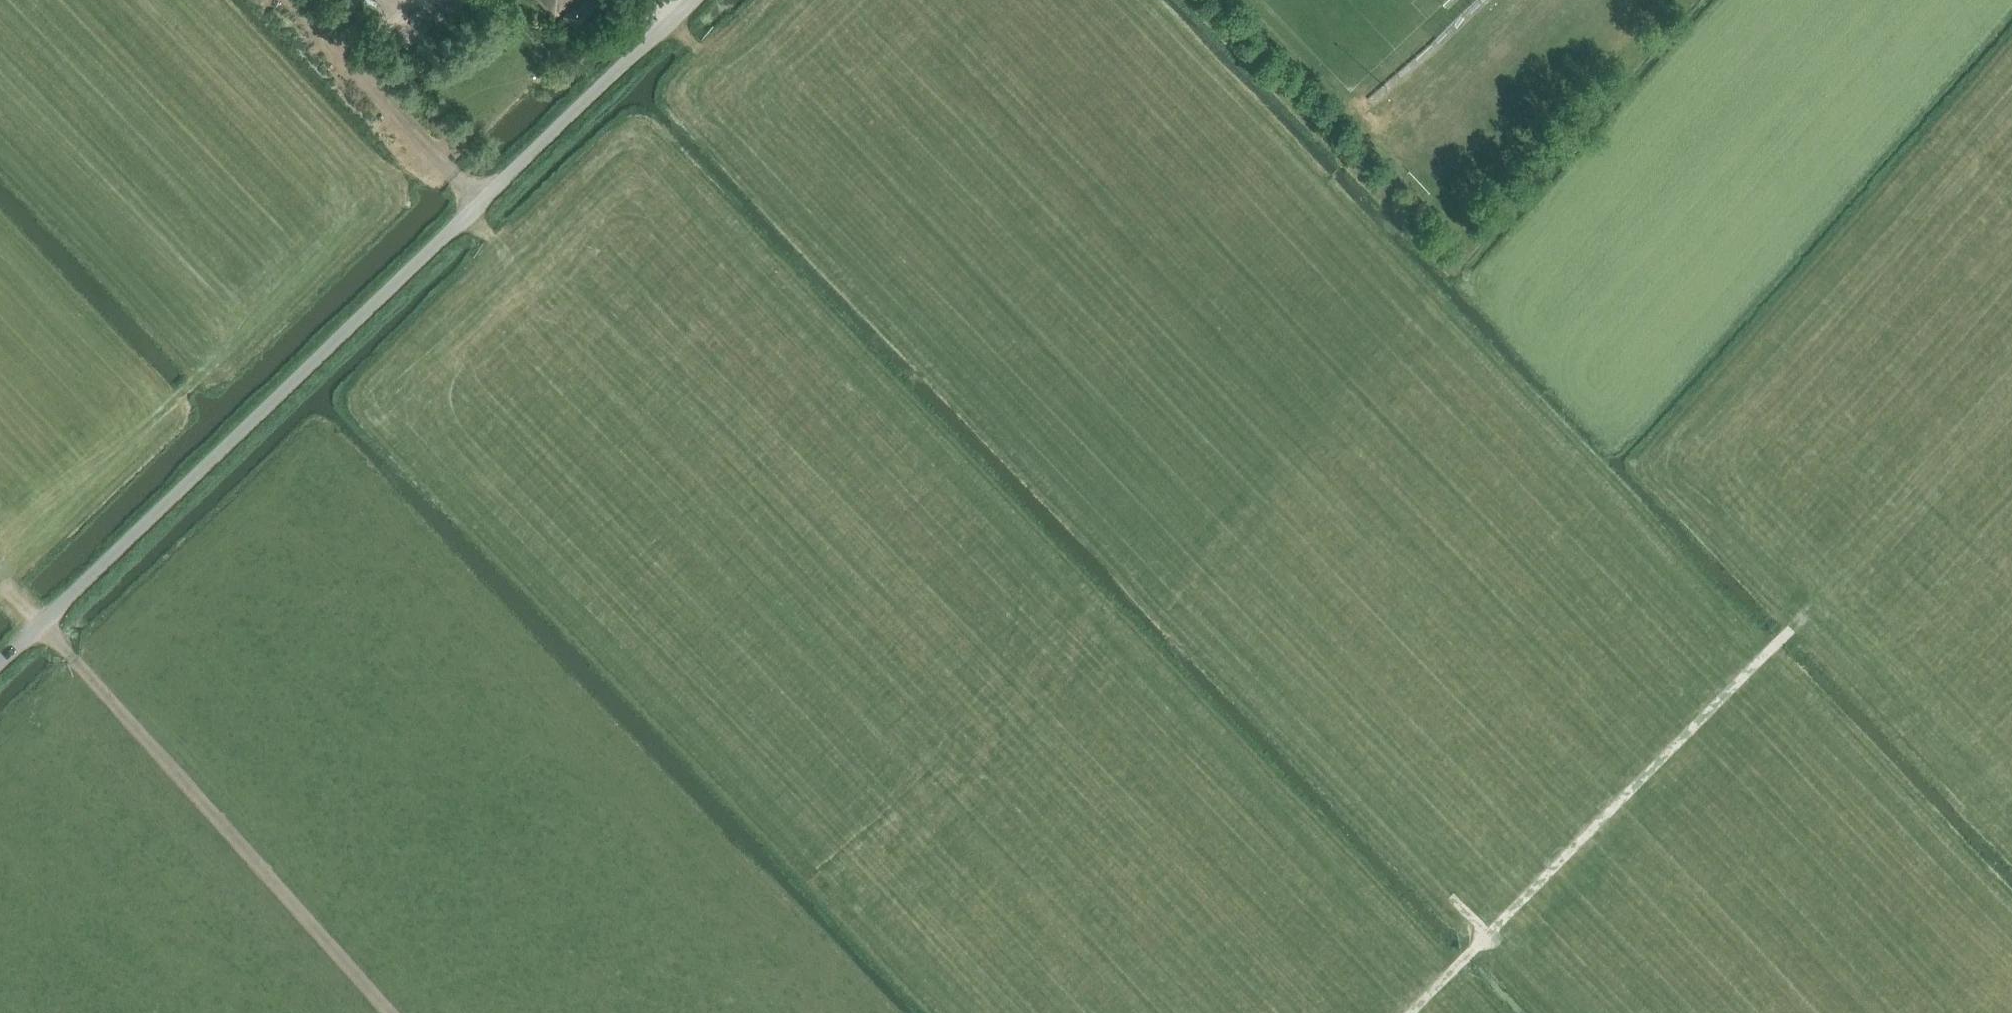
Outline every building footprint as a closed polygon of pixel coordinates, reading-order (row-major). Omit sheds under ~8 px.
[(581,33),(615,2),(613,0),(539,0),(556,18),(570,5),(572,8),(564,15),(581,33)]
